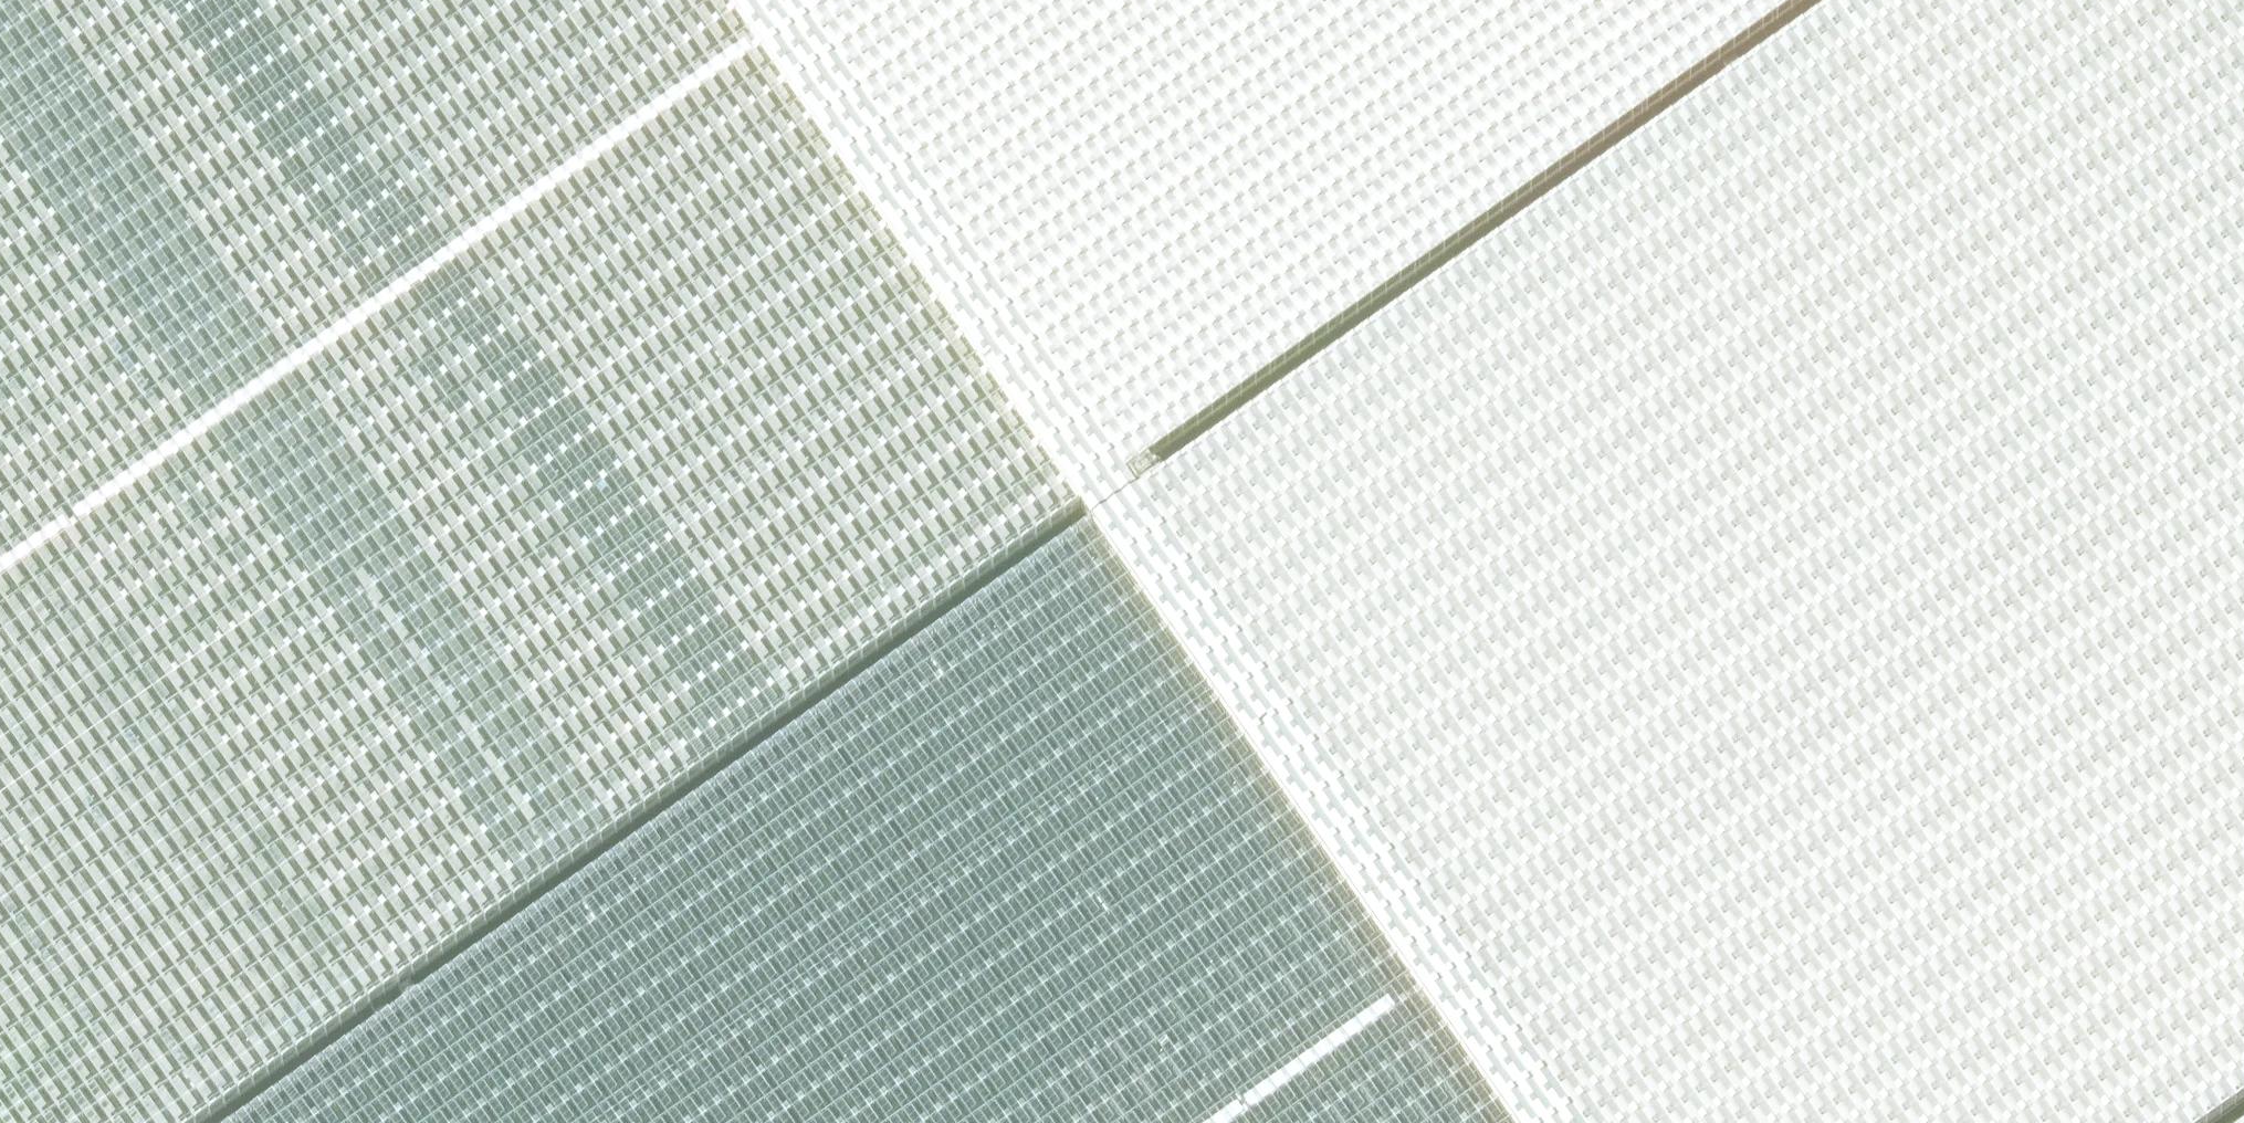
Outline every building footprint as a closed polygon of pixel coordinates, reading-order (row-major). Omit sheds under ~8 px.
[(240,1122),(2209,1122),(2243,1098),(2243,0),(1843,0),(1138,494),(1126,476),(1805,0),(0,0),(0,1122),(201,1122),(1080,507),(1093,525),(240,1122)]
